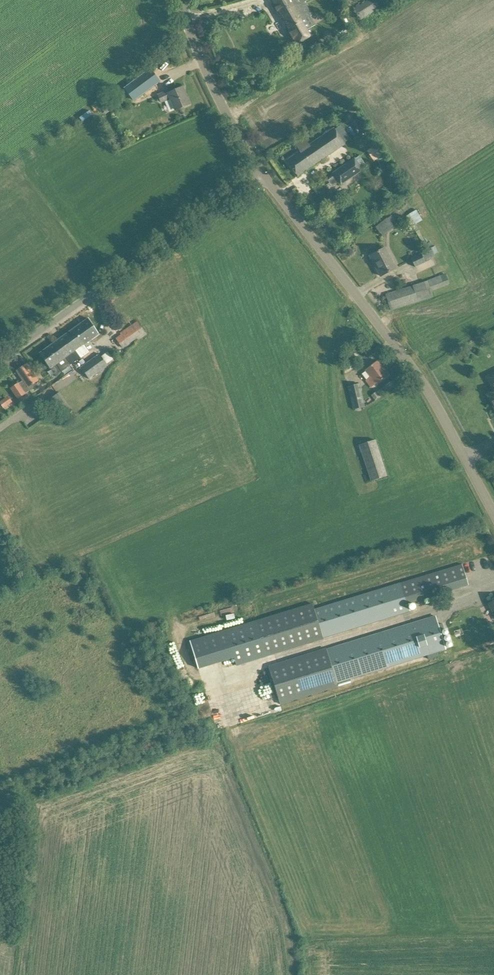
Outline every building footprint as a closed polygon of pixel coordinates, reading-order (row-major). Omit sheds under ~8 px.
[(296,45),(305,40),(314,35),(310,28),(317,24),(311,15),(304,2),(306,1),(306,0),(270,0),(296,45)] [(388,0),(366,0),(353,8),(360,20),(389,2),(388,0)] [(141,99),(150,95),(160,91),(154,78),(135,86),(129,89),(134,101),(141,99)] [(176,110),(180,108),(190,104),(182,87),(169,93),(168,91),(159,95),(161,102),(171,98),(176,110)] [(105,114),(118,105),(112,96),(99,104),(105,114)] [(298,176),(306,170),(345,144),(334,128),(309,145),(305,138),(295,144),(300,151),(287,160),(298,176)] [(341,184),(349,178),(362,169),(355,159),(333,173),(341,184)] [(414,224),(422,219),(415,209),(407,214),(414,224)] [(383,235),(395,227),(394,227),(398,225),(391,216),(376,226),(383,235)] [(381,276),(390,271),(395,268),(384,248),(370,256),(371,256),(372,255),(378,267),(377,268),(381,276)] [(415,267),(425,262),(425,260),(431,257),(429,252),(422,256),(421,254),(411,259),(415,267)] [(391,310),(400,307),(433,296),(431,290),(449,284),(446,274),(427,281),(386,295),(391,310)] [(70,365),(80,358),(88,352),(83,344),(98,333),(88,319),(55,342),(70,365)] [(145,331),(144,329),(138,321),(115,337),(122,347),(145,331)] [(70,365),(55,342),(40,352),(56,375),(70,365)] [(108,365),(107,364),(113,359),(107,351),(101,356),(100,354),(81,367),(83,370),(89,379),(108,365)] [(376,384),(380,381),(388,375),(377,360),(365,370),(366,371),(362,374),(366,380),(371,387),(376,384)] [(19,382),(10,388),(18,399),(26,394),(25,393),(37,385),(39,384),(37,380),(38,380),(33,372),(27,364),(17,371),(23,379),(23,380),(19,383),(19,382)] [(348,386),(354,409),(365,407),(359,383),(348,386)] [(73,410),(59,391),(50,397),(57,406),(58,405),(66,415),(73,410)] [(376,391),(371,394),(375,400),(380,396),(376,391)] [(0,402),(4,408),(9,404),(12,402),(8,396),(0,402)] [(375,439),(360,444),(372,481),(386,476),(387,476),(375,439)] [(313,603),(190,641),(198,668),(234,657),(236,665),(282,651),(323,638),(323,637),(409,611),(407,603),(468,584),(462,564),(440,571),(401,583),(389,586),(314,609),(313,603)] [(326,647),(269,665),(280,704),(338,686),(336,682),(427,654),(428,659),(438,657),(437,651),(446,649),(436,616),(426,619),(327,649),(326,647)]
